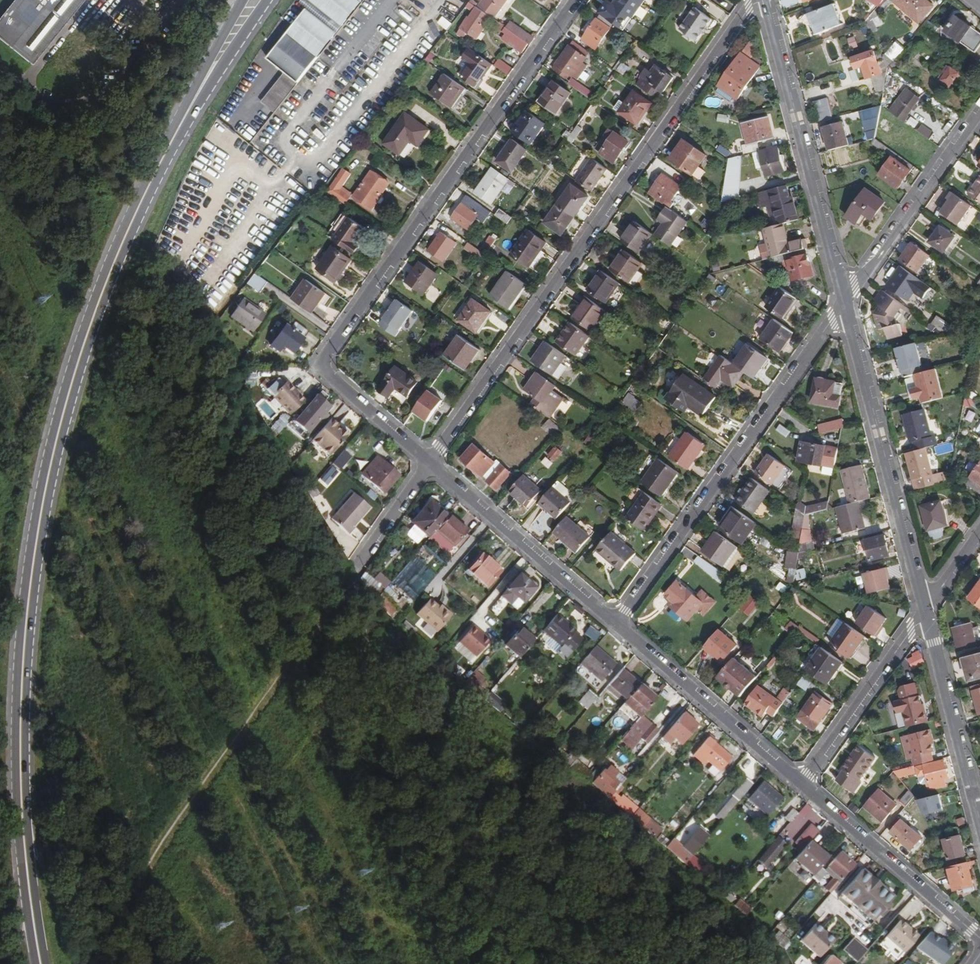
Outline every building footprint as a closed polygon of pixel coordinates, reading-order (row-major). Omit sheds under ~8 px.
[(0,18),(0,38),(33,64),(84,0),(14,0),(0,18)] [(14,0),(2,0),(0,3),(0,18),(14,0)] [(297,81),(364,0),(304,0),(300,4),(302,6),(284,28),(285,30),(265,55),(286,72),(297,81)] [(480,7),(495,17),(507,0),(485,0),(480,7)] [(614,0),(630,11),(633,8),(638,12),(645,2),(641,0),(615,0),(614,0)] [(933,6),(927,0),(893,0),(893,1),(919,23),(933,6)] [(490,16),(471,2),(467,6),(475,12),(469,19),(468,19),(457,34),(463,38),(466,33),(477,40),(487,27),(484,25),(490,16)] [(833,5),(811,14),(814,23),(810,25),(815,36),(841,26),(833,5)] [(696,43),(712,19),(696,7),(679,32),(683,35),(683,37),(690,41),(693,41),(696,43)] [(880,15),(873,19),(877,27),(884,24),(880,15)] [(597,49),(611,28),(593,16),(583,31),(587,34),(583,40),(597,49)] [(966,47),(978,31),(957,16),(945,32),(966,47)] [(519,37),(523,30),(513,23),(509,30),(519,37)] [(509,30),(502,25),(499,29),(504,33),(504,32),(507,33),(503,39),(523,53),(529,44),(519,37),(509,30)] [(531,45),(535,39),(523,30),(519,37),(529,44),(531,45)] [(584,63),(591,53),(574,41),(554,69),(567,77),(569,74),(579,80),(588,66),(584,63)] [(738,99),(760,68),(749,61),(752,57),(754,55),(753,43),(750,42),(719,86),(738,99)] [(887,55),(895,61),(906,49),(898,43),(887,55)] [(924,48),(918,44),(906,57),(912,62),(924,48)] [(493,64),(471,48),(463,59),(470,63),(461,76),(478,88),(483,81),(482,80),(493,64)] [(877,92),(884,94),(888,69),(881,72),(874,52),(854,59),(862,81),(872,78),(877,92)] [(749,61),(760,68),(763,64),(752,57),(749,61)] [(509,75),(514,69),(501,61),(497,66),(509,75)] [(622,62),(617,70),(624,75),(630,67),(622,62)] [(643,89),(657,99),(662,91),(664,93),(674,78),(657,66),(653,72),(648,79),(647,80),(644,78),(638,86),(643,89)] [(959,74),(950,68),(948,72),(945,70),(939,79),(950,87),(959,74)] [(648,79),(653,72),(648,69),(644,76),(648,79)] [(273,111),(297,81),(286,72),(262,101),(273,111)] [(466,88),(445,73),(431,93),(452,107),(466,88)] [(569,83),(589,97),(593,93),(572,78),(569,83)] [(571,92),(555,81),(541,101),(557,112),(571,92)] [(907,90),(891,112),(906,123),(909,117),(908,116),(920,100),(907,90)] [(653,104),(635,92),(627,104),(621,100),(615,108),(621,112),(639,124),(653,104)] [(819,121),(833,118),(828,99),(814,103),(819,121)] [(572,143),(599,104),(595,101),(574,131),(568,140),(572,143)] [(865,131),(878,129),(882,106),(861,112),(865,131)] [(532,144),(547,123),(529,111),(514,132),(532,144)] [(713,120),(727,121),(727,113),(713,112),(713,120)] [(418,146),(429,130),(406,113),(385,143),(400,154),(411,140),(418,146)] [(743,146),(746,155),(760,151),(759,142),(774,138),(769,117),(743,124),(748,145),(743,146)] [(272,119),(266,130),(275,135),(281,124),(272,119)] [(824,127),(829,151),(849,146),(843,122),(824,127)] [(248,124),(242,134),(251,141),(258,130),(248,124)] [(918,132),(930,140),(934,134),(923,126),(918,132)] [(615,163),(629,143),(611,130),(596,150),(615,163)] [(876,139),(875,146),(893,159),(880,176),(899,190),(915,167),(876,139)] [(513,171),(528,150),(514,140),(499,162),(513,171)] [(693,175),(706,156),(684,140),(671,160),(693,175)] [(253,159),(256,151),(245,146),(241,155),(253,159)] [(783,155),(781,146),(761,151),(768,176),(789,170),(785,155),(783,155)] [(729,159),(722,203),(737,199),(739,157),(729,159)] [(592,191),(607,169),(593,158),(577,181),(592,191)] [(492,203),(509,179),(494,168),(476,193),(492,203)] [(344,169),(328,192),(345,204),(350,197),(340,189),(351,174),(344,169)] [(382,194),(389,183),(372,171),(354,197),(373,210),(383,195),(382,194)] [(657,184),(649,195),(667,207),(687,221),(690,216),(671,202),(681,188),(664,175),(661,178),(658,176),(654,181),(657,184)] [(968,195),(979,203),(979,178),(968,195)] [(558,205),(575,217),(589,197),(572,185),(558,205)] [(786,186),(757,194),(761,208),(766,207),(769,217),(775,216),(778,225),(784,224),(799,220),(796,207),(793,208),(790,199),(786,186)] [(847,218),(856,224),(863,215),(867,218),(872,221),(885,203),(866,190),(847,218)] [(972,206),(952,192),(948,198),(950,200),(946,206),(942,212),(959,224),(972,206)] [(484,223),(492,212),(468,195),(452,218),(468,230),(477,218),(484,223)] [(563,234),(575,217),(558,205),(545,222),(563,234)] [(687,221),(667,207),(659,219),(664,224),(667,225),(658,238),(672,246),(689,222),(687,221)] [(499,209),(495,216),(507,224),(512,217),(499,209)] [(863,215),(856,224),(860,227),(867,218),(863,215)] [(350,217),(334,240),(354,254),(359,246),(358,244),(355,242),(359,236),(365,228),(350,217)] [(653,234),(636,222),(623,241),(639,253),(653,234)] [(664,224),(656,236),(658,238),(667,225),(664,224)] [(763,247),(766,260),(771,258),(807,249),(808,249),(806,240),(789,243),(784,224),(778,225),(766,228),(770,245),(763,247)] [(955,237),(941,227),(930,242),(944,252),(955,237)] [(541,250),(546,243),(529,231),(513,255),(534,270),(545,253),(541,250)] [(443,262),(457,243),(442,233),(429,251),(443,262)] [(485,243),(491,248),(497,239),(490,235),(485,243)] [(483,260),(487,255),(469,243),(466,248),(483,260)] [(918,272),(930,256),(912,243),(900,259),(918,272)] [(309,263),(316,268),(328,251),(321,246),(309,263)] [(337,281),(352,260),(333,247),(318,268),(337,281)] [(807,249),(771,258),(773,264),(784,261),(788,260),(790,271),(793,281),(814,275),(807,249)] [(643,263),(625,250),(611,270),(630,283),(643,263)] [(438,275),(422,263),(411,277),(414,279),(411,283),(425,294),(438,275)] [(917,277),(902,267),(888,286),(903,296),(917,277)] [(620,284),(602,270),(588,290),(607,303),(620,284)] [(509,308),(527,284),(510,272),(492,296),(509,308)] [(255,273),(247,283),(260,293),(268,282),(255,273)] [(306,280),(293,299),(312,313),(316,306),(319,308),(327,295),(306,280)] [(797,299),(782,288),(768,307),(783,318),(789,309),(797,299)] [(905,305),(883,290),(875,302),(882,307),(876,317),(879,331),(886,330),(889,340),(904,336),(901,326),(898,326),(897,323),(903,314),(900,312),(905,305)] [(606,310),(587,297),(582,305),(583,306),(575,317),(592,329),(606,310)] [(477,332),(492,311),(475,299),(460,320),(477,332)] [(792,311),(799,300),(797,299),(789,309),(792,311)] [(254,332),(266,315),(244,300),(232,317),(254,332)] [(381,325),(397,336),(415,312),(399,300),(394,306),(388,315),(381,325)] [(932,325),(946,335),(952,327),(938,317),(932,325)] [(757,326),(765,331),(769,326),(761,320),(757,326)] [(794,332),(776,320),(762,339),(780,352),(794,332)] [(293,354),(308,332),(295,322),(290,329),(285,326),(271,346),(279,351),(282,347),(293,354)] [(590,336),(571,323),(557,342),(576,355),(590,336)] [(469,360),(478,348),(461,336),(446,356),(465,370),(471,362),(469,360)] [(566,356),(546,342),(533,361),(552,375),(566,356)] [(917,343),(897,349),(903,372),(923,366),(917,343)] [(734,364),(745,371),(754,378),(761,368),(767,359),(748,345),(734,364)] [(705,380),(716,388),(723,379),(734,386),(745,371),(734,364),(722,356),(705,380)] [(408,396),(418,383),(397,368),(381,390),(390,397),(396,387),(408,396)] [(764,370),(761,368),(754,378),(757,380),(764,370)] [(936,369),(906,377),(907,381),(917,378),(920,388),(912,390),(915,400),(922,398),(924,404),(944,398),(936,369)] [(537,398),(532,405),(550,418),(563,399),(553,391),(557,386),(538,372),(526,391),(537,398)] [(718,398),(684,375),(667,399),(685,411),(690,405),(705,416),(718,398)] [(295,383),(300,391),(308,385),(302,377),(295,383)] [(907,381),(910,390),(912,390),(920,388),(917,378),(907,381)] [(290,414),(304,402),(299,396),(301,395),(297,391),(295,392),(287,384),(285,385),(280,379),(268,390),(290,414)] [(835,386),(836,383),(817,379),(812,402),(839,407),(843,387),(835,386)] [(412,413),(428,424),(444,400),(428,389),(412,413)] [(261,391),(253,394),(257,405),(265,403),(261,391)] [(327,398),(321,393),(300,417),(312,428),(318,421),(321,424),(328,416),(325,413),(329,408),(323,403),(327,398)] [(630,407),(635,398),(629,394),(623,402),(630,407)] [(643,403),(635,398),(630,407),(637,412),(643,403)] [(914,443),(917,452),(926,449),(939,446),(936,437),(932,438),(925,410),(903,416),(911,444),(914,443)] [(287,415),(272,433),(275,438),(291,419),(287,415)] [(584,442),(589,446),(607,421),(601,417),(584,442)] [(553,436),(560,428),(549,419),(543,427),(553,436)] [(337,426),(331,420),(312,442),(330,457),(348,436),(348,432),(344,429),(341,429),(339,431),(336,428),(337,426)] [(842,429),(845,428),(843,420),(829,424),(831,432),(842,429)] [(781,424),(776,431),(787,438),(791,431),(781,424)] [(831,432),(829,424),(820,426),(821,434),(831,432)] [(671,457),(688,469),(706,444),(688,432),(671,457)] [(280,434),(275,439),(280,446),(286,439),(280,434)] [(296,443),(288,452),(295,459),(304,449),(296,443)] [(823,465),(835,467),(838,449),(802,443),(799,462),(809,463),(808,465),(822,467),(823,465)] [(495,464),(474,445),(462,459),(482,477),(484,476),(489,480),(487,482),(496,490),(511,474),(497,461),(495,464)] [(555,461),(562,452),(556,447),(549,456),(555,461)] [(346,449),(331,464),(340,472),(354,456),(346,449)] [(936,485),(926,449),(917,452),(911,453),(912,458),(909,459),(914,480),(917,479),(920,489),(936,485)] [(288,452),(285,455),(291,464),(295,459),(288,452)] [(773,485),(786,466),(769,455),(757,473),(773,485)] [(366,478),(381,460),(379,457),(363,475),(366,478)] [(642,483),(662,497),(679,473),(659,459),(642,483)] [(399,476),(381,460),(366,478),(383,493),(399,476)] [(858,502),(870,499),(862,466),(841,471),(850,504),(858,502)] [(971,478),(979,484),(979,466),(971,478)] [(524,475),(510,491),(529,507),(542,491),(524,475)] [(971,478),(967,484),(979,493),(979,484),(971,478)] [(771,491),(753,479),(737,501),(755,514),(771,491)] [(554,487),(538,505),(544,509),(546,507),(550,510),(549,512),(558,519),(572,503),(554,487)] [(318,495),(314,489),(309,492),(314,499),(318,495)] [(374,501),(378,496),(370,490),(366,495),(374,501)] [(628,519),(645,531),(653,519),(652,519),(661,504),(645,493),(628,519)] [(370,508),(354,494),(332,519),(349,534),(354,528),(370,508)] [(946,526),(940,501),(922,506),(931,540),(942,537),(940,528),(946,526)] [(797,509),(805,516),(817,513),(815,507),(815,504),(806,507),(799,502),(795,508),(797,509)] [(865,528),(858,502),(850,504),(838,507),(844,533),(865,528)] [(412,523),(430,538),(436,531),(448,517),(431,503),(422,514),(421,513),(412,523)] [(815,507),(817,513),(828,510),(826,504),(815,507)] [(757,524),(735,508),(721,527),(744,543),(757,524)] [(801,540),(803,529),(805,516),(797,509),(792,539),(801,540)] [(467,532),(449,516),(448,517),(436,531),(455,546),(467,532)] [(567,517),(554,532),(578,552),(590,538),(567,517)] [(808,551),(815,549),(814,542),(812,542),(809,530),(803,529),(801,540),(801,542),(799,553),(808,551)] [(730,570),(744,551),(718,532),(704,551),(730,570)] [(622,571),(636,554),(612,533),(597,550),(622,571)] [(871,561),(890,556),(886,535),(866,540),(871,561)] [(865,539),(859,540),(862,555),(868,554),(865,539)] [(399,567),(406,553),(399,549),(392,563),(399,567)] [(789,568),(796,569),(798,558),(799,553),(798,553),(789,551),(787,562),(790,562),(789,568)] [(415,555),(393,581),(403,590),(427,563),(432,567),(437,561),(429,554),(422,561),(415,555)] [(487,587),(501,571),(483,555),(469,571),(487,587)] [(723,572),(700,556),(696,562),(719,578),(723,572)] [(793,586),(793,585),(796,569),(789,568),(787,582),(793,586)] [(890,576),(888,568),(865,574),(870,594),(891,588),(888,576),(890,576)] [(511,569),(495,592),(501,596),(517,574),(511,569)] [(365,572),(360,580),(361,582),(370,595),(374,600),(378,595),(377,594),(378,590),(381,586),(375,581),(365,572)] [(378,595),(374,600),(375,602),(391,584),(381,575),(375,581),(381,586),(378,590),(377,594),(378,595)] [(517,609),(535,588),(520,575),(502,596),(517,609)] [(667,596),(673,601),(676,604),(673,608),(688,621),(698,610),(704,616),(716,603),(703,592),(697,598),(679,582),(667,596)] [(781,582),(776,588),(784,594),(789,588),(781,582)] [(969,598),(979,606),(979,583),(969,598)] [(374,600),(370,595),(360,603),(365,610),(374,600)] [(384,596),(378,602),(393,618),(399,613),(384,596)] [(741,610),(750,616),(759,604),(749,598),(741,610)] [(374,600),(365,610),(366,611),(375,602),(374,600)] [(438,633),(451,617),(440,607),(439,608),(429,600),(417,615),(438,633)] [(887,619),(870,607),(858,624),(877,638),(882,631),(880,629),(887,619)] [(565,622),(557,614),(543,631),(562,647),(574,634),(575,632),(564,623),(565,622)] [(785,629),(793,635),(799,627),(791,621),(785,629)] [(406,622),(401,628),(411,636),(415,631),(406,622)] [(859,644),(864,636),(846,623),(831,645),(848,656),(857,643),(859,644)] [(977,648),(971,624),(964,626),(963,623),(956,625),(956,628),(954,629),(960,653),(977,648)] [(584,633),(595,641),(601,633),(590,625),(584,633)] [(459,644),(478,658),(491,641),(473,627),(459,644)] [(799,631),(818,645),(820,641),(801,628),(799,631)] [(506,646),(520,658),(534,641),(520,629),(506,646)] [(719,630),(705,646),(723,662),(737,645),(719,630)] [(574,634),(562,647),(570,654),(582,640),(574,634)] [(596,647),(581,663),(602,681),(616,664),(596,647)] [(829,684),(844,663),(822,648),(807,670),(829,684)] [(907,657),(914,669),(926,662),(919,650),(907,657)] [(739,662),(757,678),(770,663),(765,658),(762,662),(749,651),(739,662)] [(964,658),(970,680),(979,678),(979,654),(964,658)] [(732,689),(741,697),(757,678),(739,662),(735,658),(720,675),(727,682),(725,684),(726,688),(729,690),(732,689)] [(451,661),(446,667),(454,673),(459,668),(451,661)] [(622,669),(606,688),(618,699),(622,695),(628,700),(640,685),(622,669)] [(494,688),(474,671),(465,683),(484,699),(494,688)] [(806,691),(813,682),(804,676),(797,685),(806,691)] [(903,711),(907,727),(928,722),(925,710),(923,710),(921,704),(919,695),(918,696),(914,683),(900,686),(898,690),(901,700),(894,702),(897,713),(903,711)] [(628,700),(625,703),(630,707),(629,708),(634,713),(633,714),(639,719),(642,716),(658,697),(651,691),(649,692),(640,685),(628,700)] [(972,687),(979,715),(979,685),(972,687)] [(768,712),(775,717),(784,704),(778,700),(759,686),(746,704),(757,712),(759,709),(766,715),(768,712)] [(580,701),(588,708),(598,697),(589,690),(580,701)] [(778,700),(784,704),(791,694),(785,690),(778,700)] [(816,693),(804,710),(811,715),(809,717),(819,724),(833,704),(816,693)] [(811,715),(804,710),(798,718),(815,730),(819,724),(809,717),(811,715)] [(683,714),(662,739),(669,745),(675,739),(680,744),(696,725),(693,722),(694,720),(687,714),(685,715),(683,714)] [(659,731),(642,716),(639,719),(624,737),(630,742),(628,745),(632,748),(640,738),(647,745),(659,731)] [(541,736),(546,729),(541,726),(537,733),(541,736)] [(932,739),(930,730),(909,735),(915,757),(912,758),(914,766),(934,761),(932,753),(934,752),(930,739),(932,739)] [(721,770),(731,758),(708,739),(695,754),(705,762),(708,759),(721,770)] [(556,745),(548,754),(562,766),(570,757),(556,745)] [(838,781),(855,793),(863,782),(861,781),(877,758),(860,746),(843,769),(846,770),(838,781)] [(575,761),(568,769),(588,778),(592,774),(575,761)] [(948,778),(944,761),(917,768),(919,777),(927,775),(931,790),(946,786),(945,779),(948,778)] [(614,793),(616,792),(614,791),(620,784),(614,778),(618,773),(616,771),(617,770),(609,764),(592,783),(607,798),(609,801),(609,799),(614,793)] [(894,771),(899,778),(916,774),(914,766),(894,771)] [(739,801),(753,784),(747,779),(732,796),(734,797),(739,801)] [(782,799),(763,783),(749,799),(768,814),(782,799)] [(878,790),(864,806),(883,822),(897,806),(878,790)] [(901,801),(906,806),(914,796),(909,791),(901,801)] [(614,793),(609,799),(620,808),(624,812),(632,804),(627,799),(624,802),(614,793)] [(918,801),(918,802),(921,808),(925,815),(943,811),(939,795),(918,801)] [(716,818),(721,822),(739,801),(734,797),(716,818)] [(844,801),(858,813),(862,809),(848,797),(844,801)] [(916,815),(921,808),(918,802),(912,811),(916,815)] [(632,804),(624,812),(631,818),(636,813),(639,810),(632,804)] [(790,823),(798,813),(793,809),(785,818),(790,823)] [(740,815),(734,810),(727,818),(733,823),(740,815)] [(636,813),(631,818),(643,829),(649,823),(636,813)] [(911,850),(922,837),(902,820),(891,833),(911,850)] [(810,842),(818,832),(811,826),(795,844),(803,851),(810,842)] [(673,840),(666,848),(684,864),(694,853),(708,837),(699,830),(683,848),(673,840)] [(965,855),(960,836),(944,840),(949,859),(965,855)] [(786,845),(778,839),(760,860),(768,867),(786,845)] [(803,851),(795,860),(813,876),(821,868),(829,858),(810,842),(803,851)] [(694,853),(684,864),(692,871),(702,859),(694,853)] [(840,853),(828,867),(843,880),(855,866),(840,853)] [(702,859),(692,871),(697,876),(709,862),(704,857),(702,859)] [(967,863),(948,868),(954,890),(965,887),(973,885),(967,863)] [(825,871),(827,873),(833,879),(839,884),(843,880),(828,867),(825,871)] [(812,878),(816,881),(818,883),(827,873),(825,871),(821,868),(813,876),(812,878)] [(841,895),(859,911),(880,886),(861,870),(841,895)] [(709,874),(704,881),(708,885),(714,878),(709,874)] [(839,884),(833,879),(825,889),(831,894),(839,884)] [(880,886),(859,911),(873,922),(878,916),(881,918),(891,907),(888,904),(893,898),(880,886)] [(729,894),(725,898),(746,916),(751,910),(739,899),(737,901),(729,894)] [(746,916),(745,917),(752,923),(766,906),(760,900),(751,910),(746,916)] [(900,921),(880,945),(898,960),(919,936),(900,921)] [(819,958),(824,952),(833,941),(814,925),(800,941),(819,958)] [(778,929),(770,938),(780,947),(788,938),(778,929)] [(916,948),(940,963),(953,946),(947,941),(945,943),(940,940),(930,932),(916,948)] [(788,938),(780,947),(783,949),(791,940),(788,938)] [(855,940),(845,950),(858,962),(867,951),(855,940)]
